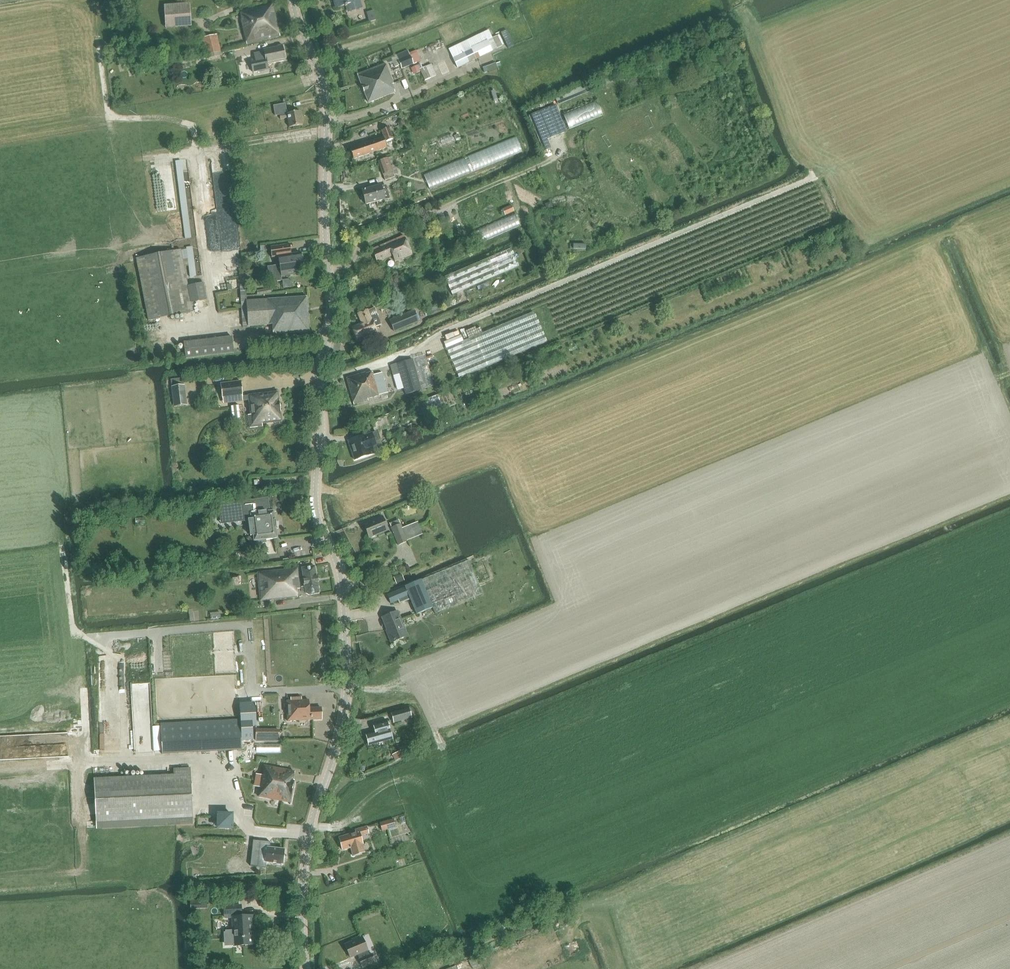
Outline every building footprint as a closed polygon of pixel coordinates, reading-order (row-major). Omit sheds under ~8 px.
[(336,7),(347,4),(348,11),(362,7),(360,0),(334,0),(336,7)] [(243,19),(241,20),(247,44),(280,36),(272,4),(241,11),(243,19)] [(193,27),(192,6),(166,8),(168,29),(193,27)] [(222,54),(216,34),(202,38),(207,58),(222,54)] [(471,50),(453,58),(458,67),(492,51),(487,40),(470,48),(471,50)] [(433,55),(439,53),(435,44),(429,46),(433,55)] [(264,49),(264,51),(254,53),(255,59),(250,60),(253,72),(268,69),(267,63),(285,60),(282,45),(264,49)] [(408,50),(391,57),(395,67),(400,65),(401,68),(413,63),(408,50)] [(357,74),(368,102),(395,92),(392,84),(394,83),(385,63),(357,74)] [(426,66),(420,68),(425,79),(431,77),(426,66)] [(273,105),(275,115),(280,114),(280,119),(288,118),(289,126),(303,124),(301,111),(287,113),(286,103),(273,105)] [(551,149),(547,139),(566,131),(555,105),(529,116),(544,152),(551,149)] [(617,128),(624,126),(620,115),(614,117),(617,128)] [(384,137),(351,148),(354,158),(386,147),(384,141),(393,138),(389,127),(381,130),(384,137)] [(459,140),(458,132),(433,138),(435,146),(459,140)] [(426,187),(523,153),(517,137),(420,171),(426,187)] [(175,159),(183,237),(190,237),(182,158),(175,159)] [(238,253),(229,158),(209,160),(209,167),(197,168),(202,227),(211,226),(211,234),(218,233),(220,254),(238,253)] [(378,161),(385,180),(395,177),(393,172),(388,158),(378,161)] [(153,174),(154,209),(170,209),(170,197),(162,197),(162,189),(168,189),(168,173),(153,174)] [(380,185),(362,190),(366,205),(384,200),(389,198),(386,185),(381,186),(380,185)] [(452,209),(443,203),(439,208),(447,215),(452,209)] [(511,205),(502,209),(505,215),(514,211),(511,205)] [(514,212),(471,230),(477,243),(520,224),(514,212)] [(371,249),(377,262),(393,255),(395,261),(412,254),(404,235),(371,249)] [(283,275),(307,272),(304,252),(293,253),(291,243),(273,246),(274,257),(281,256),(282,264),(276,265),(278,281),(284,280),(283,275)] [(181,250),(180,249),(136,258),(149,320),(193,311),(191,302),(188,286),(184,266),(181,250)] [(445,277),(452,295),(519,266),(512,249),(445,277)] [(203,283),(188,286),(191,302),(207,299),(203,283)] [(247,300),(249,325),(273,324),(273,334),(310,332),(307,296),(247,300)] [(353,327),(358,340),(376,332),(374,327),(381,324),(374,307),(358,314),(361,323),(353,327)] [(390,321),(394,332),(418,321),(414,311),(390,321)] [(457,373),(535,348),(532,337),(540,335),(534,317),(448,344),(457,373)] [(184,342),(185,358),(234,352),(232,336),(184,342)] [(448,339),(449,345),(458,344),(456,337),(448,339)] [(527,356),(514,359),(515,366),(528,363),(527,356)] [(397,363),(405,394),(421,390),(413,359),(397,363)] [(366,372),(346,378),(354,405),(368,400),(368,398),(387,393),(381,373),(373,375),(372,372),(366,374),(366,372)] [(184,378),(170,380),(174,407),(187,405),(184,378)] [(263,426),(262,424),(282,421),(279,391),(243,396),(241,381),(221,383),(223,399),(236,397),(236,401),(249,400),(251,415),(249,415),(250,428),(263,426)] [(437,395),(415,403),(419,415),(442,407),(437,395)] [(371,421),(375,432),(387,428),(383,417),(371,421)] [(349,441),(355,459),(372,454),(372,453),(384,449),(381,439),(375,441),(372,433),(349,441)] [(271,512),(269,499),(248,501),(222,504),(224,518),(254,515),(257,541),(280,539),(279,528),(277,528),(276,522),(278,522),(277,511),(271,512)] [(364,524),(369,537),(388,529),(383,517),(364,524)] [(390,525),(398,545),(407,541),(403,529),(399,521),(390,525)] [(403,529),(407,541),(423,535),(418,523),(403,529)] [(469,560),(421,580),(433,608),(435,614),(483,594),(469,560)] [(302,568),(306,593),(309,594),(319,592),(318,582),(317,576),(315,565),(302,568)] [(257,573),(261,601),(297,596),(297,589),(300,588),(298,568),(257,573)] [(406,587),(387,595),(390,604),(398,600),(400,604),(410,599),(417,615),(433,608),(421,580),(405,587),(406,587)] [(386,630),(391,643),(408,636),(398,612),(384,617),(387,625),(388,625),(390,629),(386,630)] [(148,712),(149,683),(133,683),(132,711),(148,712)] [(102,690),(101,714),(116,715),(116,695),(107,695),(107,690),(102,690)] [(287,723),(321,721),(320,709),(308,709),(308,702),(301,702),(301,699),(290,699),(290,702),(286,703),(287,723)] [(391,713),(394,722),(411,718),(409,708),(391,713)] [(164,755),(243,752),(242,721),(162,725),(164,755)] [(366,735),(369,745),(386,741),(385,741),(392,739),(387,721),(373,725),(375,732),(366,735)] [(113,724),(101,724),(100,751),(115,752),(116,732),(107,732),(107,726),(113,726),(113,724)] [(135,753),(150,753),(149,730),(135,731),(135,753)] [(279,730),(256,730),(256,741),(279,741),(279,730)] [(391,753),(393,759),(403,756),(401,749),(391,753)] [(265,766),(259,796),(290,802),(295,780),(293,780),(294,771),(265,766)] [(115,778),(94,779),(96,822),(96,827),(193,822),(193,817),(191,774),(190,768),(173,769),(174,775),(124,777),(117,778),(115,778)] [(244,793),(244,801),(254,801),(254,793),(244,793)] [(217,815),(217,827),(232,828),(232,815),(217,815)] [(381,832),(395,828),(393,819),(379,823),(381,832)] [(342,850),(350,848),(353,855),(364,851),(362,844),(360,836),(368,833),(366,827),(355,830),(356,833),(339,838),(342,850)] [(266,858),(266,862),(283,864),(284,849),(270,848),(271,843),(261,842),(260,857),(266,858)] [(241,905),(224,906),(224,915),(225,915),(225,918),(233,917),(233,930),(227,930),(225,930),(225,932),(224,932),(224,946),(234,946),(252,945),(252,931),(255,931),(255,916),(241,916),(241,914),(242,914),(241,905)] [(359,959),(362,965),(375,960),(372,954),(370,955),(368,950),(361,935),(352,939),(353,941),(345,944),(350,957),(359,954),(361,958),(359,959)]
